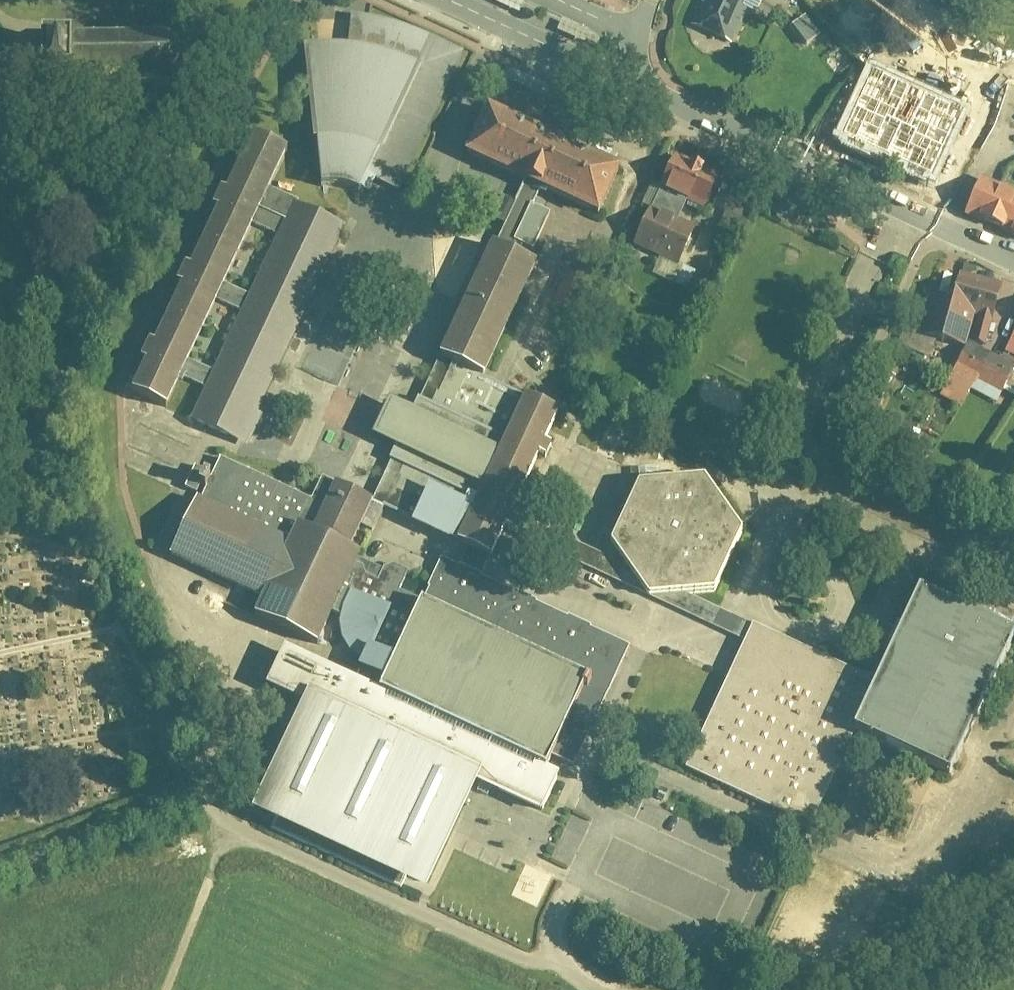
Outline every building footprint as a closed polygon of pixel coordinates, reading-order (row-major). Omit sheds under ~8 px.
[(730,45),(745,11),(740,9),(744,0),(704,0),(703,3),(700,2),(688,27),(730,45)] [(398,192),(462,52),(428,36),(401,26),(383,20),(361,15),(349,14),(349,46),(336,44),(323,43),(301,42),(320,189),(333,188),(351,191),(366,193),(374,180),(398,192)] [(805,18),(792,27),(805,46),(818,36),(805,18)] [(173,56),(172,50),(170,43),(166,38),(163,33),(36,34),(36,69),(65,70),(65,82),(161,81),(166,78),(172,71),(174,65),(173,56)] [(869,76),(840,145),(927,182),(956,113),(869,76)] [(540,192),(597,217),(619,167),(484,106),(461,156),(522,183),(514,202),(500,196),(484,231),(495,236),(490,246),(487,245),(436,358),(412,410),(388,399),(371,436),(395,446),(370,501),(410,518),(469,544),(491,555),(503,529),(511,512),(557,410),(481,376),(532,265),(505,253),(510,241),(533,251),(549,215),(533,207),(540,192)] [(224,189),(218,186),(209,206),(214,208),(188,265),(181,262),(172,282),(177,285),(152,341),(146,338),(137,359),(143,361),(129,392),(165,408),(178,379),(202,390),(188,420),(247,447),(261,417),(258,415),(344,227),(296,205),(298,202),(267,188),(285,147),(250,132),(224,189)] [(702,210),(718,176),(674,155),(659,189),(651,185),(642,205),(649,208),(631,246),(676,266),(694,227),(679,220),(686,203),(702,210)] [(980,179),(963,218),(1013,239),(1013,192),(980,179)] [(565,268),(547,308),(564,316),(582,276),(565,268)] [(934,303),(925,338),(984,354),(1002,288),(961,278),(952,308),(934,303)] [(1013,361),(1013,336),(1004,356),(1013,361)] [(970,356),(952,386),(996,412),(1013,382),(970,356)] [(298,523),(308,502),(219,459),(211,475),(195,468),(185,488),(199,494),(169,555),(261,599),(298,523)] [(308,502),(298,523),(346,547),(368,500),(320,477),(308,502)] [(705,477),(635,483),(609,542),(646,595),(713,591),(741,530),(705,477)] [(743,643),(750,626),(683,594),(646,596),(627,569),(511,512),(503,529),(743,643)] [(346,547),(298,523),(261,599),(253,615),(316,645),(331,614),(357,560),(360,554),(346,547)] [(381,570),(357,560),(331,614),(339,617),(338,620),(338,627),(340,638),(343,646),(347,652),(351,656),(360,659),(356,669),(383,680),(418,602),(397,592),(405,572),(393,567),(381,570)] [(383,680),(378,690),(544,766),(549,756),(572,767),(582,746),(628,646),(480,579),(458,569),(438,560),(418,602),(383,680)] [(1011,633),(917,590),(876,682),(853,733),(947,776),(1011,633)] [(876,682),(750,626),(743,643),(684,773),(810,829),(853,733),(876,682)] [(248,813),(422,893),(473,782),(540,812),(557,775),(543,769),(544,766),(378,690),(283,647),(265,685),(300,701),(248,813)]
